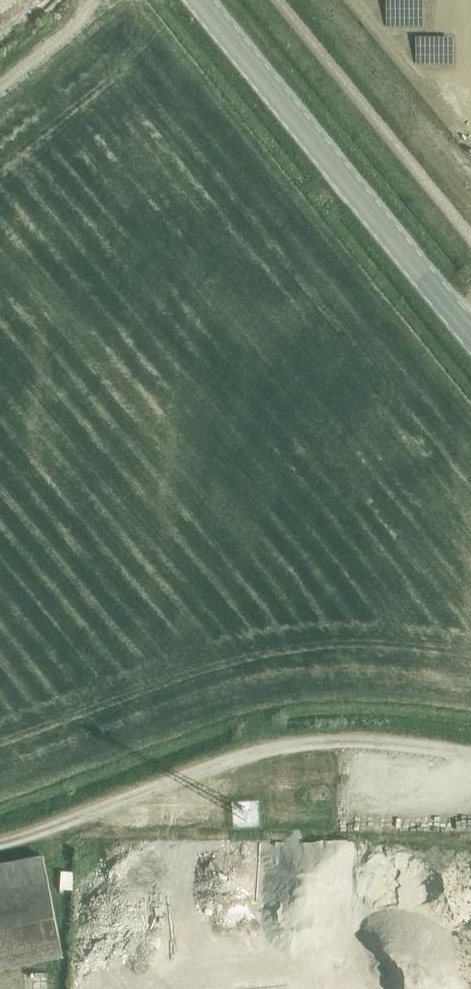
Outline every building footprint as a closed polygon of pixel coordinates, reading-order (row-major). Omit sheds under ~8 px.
[(62,958),(42,856),(0,864),(0,970),(62,958)]
